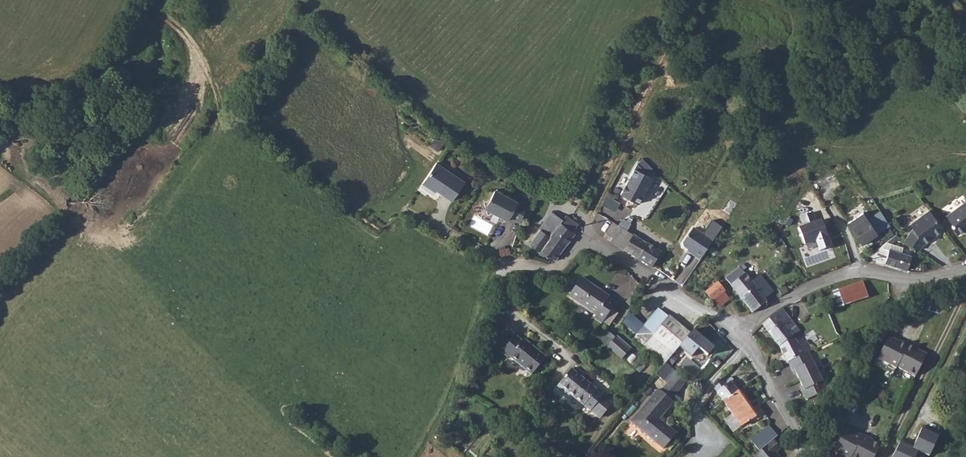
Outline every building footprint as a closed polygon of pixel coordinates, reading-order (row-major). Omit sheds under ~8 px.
[(621,193),(640,203),(654,177),(649,174),(654,166),(640,158),(621,193)] [(464,185),(435,166),(423,184),(421,187),(431,193),(432,191),(435,193),(451,204),(464,185)] [(520,224),(525,208),(495,191),(491,200),(483,203),(487,216),(493,214),(500,217),(501,223),(507,222),(509,218),(513,220),(520,224)] [(944,219),(949,226),(949,229),(955,237),(965,228),(965,198),(963,200),(965,203),(944,219)] [(826,237),(821,221),(817,223),(813,211),(800,216),(803,226),(797,228),(804,246),(815,242),(818,252),(833,247),(829,236),(826,237)] [(848,222),(862,244),(879,233),(864,211),(848,222)] [(530,244),(554,262),(575,233),(573,232),(560,223),(563,220),(552,212),(539,228),(541,229),(530,244)] [(912,230),(905,242),(920,252),(924,245),(925,246),(932,240),(932,241),(943,231),(929,212),(910,226),(912,230)] [(613,238),(611,242),(652,268),(654,266),(662,253),(648,244),(647,245),(628,232),(632,225),(623,219),(618,226),(613,223),(606,234),(613,238)] [(722,228),(716,223),(711,230),(718,235),(722,228)] [(713,242),(694,228),(683,244),(683,247),(693,253),(692,255),(700,261),(713,242)] [(508,247),(498,251),(500,256),(510,253),(508,247)] [(883,247),(878,261),(907,271),(911,257),(883,247)] [(743,264),(725,278),(753,313),(767,301),(765,298),(774,291),(761,275),(752,282),(743,271),(746,268),(743,264)] [(582,277),(569,295),(596,315),(594,317),(602,323),(616,303),(609,298),(610,296),(582,277)] [(868,298),(862,282),(833,292),(839,308),(868,298)] [(706,292),(713,301),(725,292),(726,292),(718,283),(706,292)] [(778,289),(782,296),(789,292),(784,285),(778,289)] [(654,334),(669,315),(659,307),(644,325),(654,334)] [(782,309),(762,324),(768,332),(783,321),(787,325),(792,321),(782,309)] [(654,334),(653,335),(674,353),(680,345),(690,333),(669,315),(654,334)] [(783,321),(768,332),(780,346),(785,357),(779,360),(782,367),(788,364),(788,363),(789,362),(808,353),(813,351),(807,341),(798,345),(793,335),(787,325),(783,321)] [(694,328),(690,333),(680,345),(692,356),(699,348),(708,356),(715,346),(694,328)] [(895,337),(888,334),(877,356),(896,366),(896,365),(915,374),(926,352),(919,349),(916,349),(914,348),(915,346),(907,341),(907,343),(900,339),(899,340),(898,342),(896,341),(895,337)] [(515,335),(502,351),(509,357),(510,356),(532,374),(546,357),(524,338),(522,340),(515,335)] [(615,337),(609,345),(608,346),(622,359),(630,350),(615,338),(615,337)] [(808,353),(789,362),(793,372),(795,371),(804,390),(802,391),(807,400),(827,391),(808,353)] [(672,368),(666,363),(663,367),(656,375),(663,380),(672,368)] [(959,369),(951,365),(948,373),(955,377),(959,369)] [(571,368),(557,386),(565,393),(567,391),(599,418),(612,402),(571,368)] [(677,371),(661,391),(672,400),(689,380),(677,371)] [(724,377),(714,388),(723,400),(738,390),(732,381),(729,383),(724,377)] [(658,388),(631,421),(663,449),(676,433),(659,419),(673,401),(672,400),(661,391),(658,388)] [(738,390),(723,400),(741,426),(753,418),(755,421),(766,413),(760,405),(753,410),(738,390)] [(930,427),(923,424),(912,446),(917,449),(929,454),(938,435),(929,430),(930,427)] [(769,426),(752,441),(760,450),(772,440),(777,435),(769,426)] [(842,426),(831,448),(841,453),(849,456),(850,456),(852,456),(872,456),(879,443),(869,438),(870,436),(862,432),(861,433),(854,430),(853,431),(842,426)] [(909,442),(901,438),(890,456),(914,456),(917,449),(912,446),(908,444),(909,442)] [(772,440),(760,450),(754,455),(755,456),(778,456),(775,452),(779,448),(772,440)]
